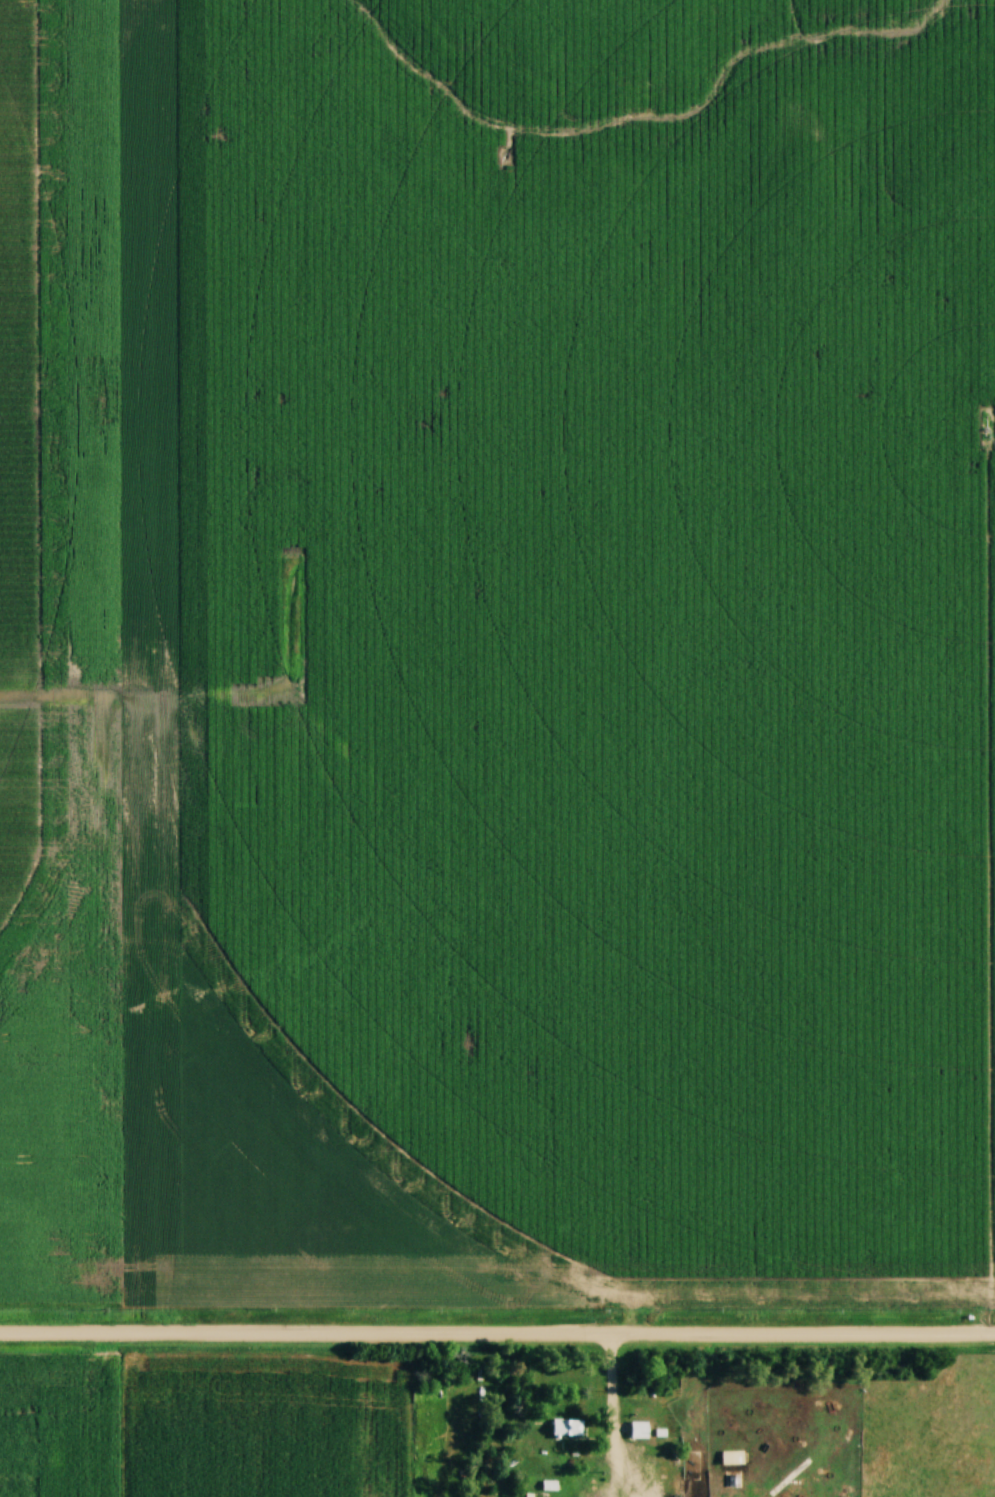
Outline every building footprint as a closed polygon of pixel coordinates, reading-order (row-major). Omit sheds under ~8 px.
[(584,1420),(555,1420),(555,1438),(584,1438),(584,1420)] [(633,1439),(649,1439),(649,1422),(633,1422),(633,1439)] [(721,1452),(722,1466),(745,1465),(744,1451),(721,1452)]
